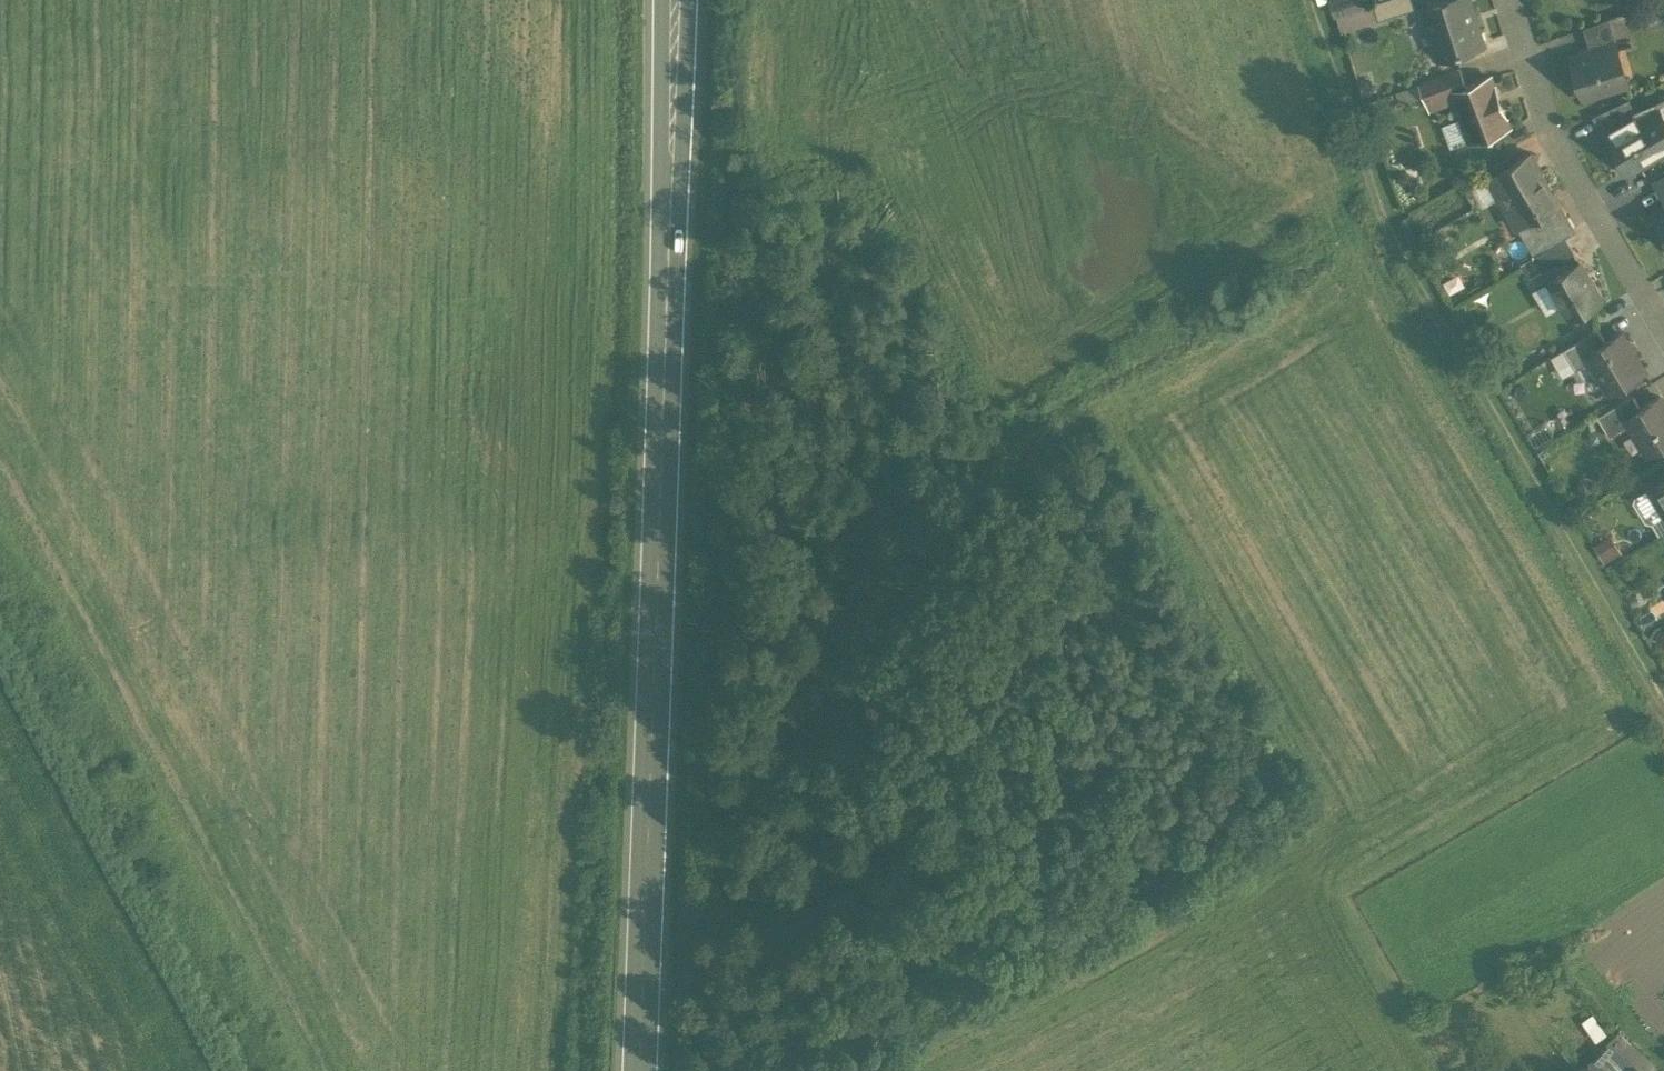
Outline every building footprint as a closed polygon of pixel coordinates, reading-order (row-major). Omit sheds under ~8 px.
[(1370,2),(1376,17),(1414,6),(1412,0),(1376,0),(1370,2)] [(1422,7),(1439,58),(1484,43),(1470,0),(1444,0),(1422,7)] [(1640,4),(1608,17),(1613,33),(1646,23),(1640,4)] [(1608,17),(1584,26),(1591,49),(1610,43),(1616,41),(1613,33),(1608,17)] [(1591,49),(1571,55),(1584,96),(1629,82),(1629,80),(1622,82),(1610,46),(1611,45),(1610,43),(1591,49)] [(1458,66),(1421,80),(1429,100),(1452,91),(1452,90),(1466,85),(1458,66)] [(1466,85),(1452,90),(1452,91),(1462,117),(1471,121),(1476,136),(1509,123),(1491,75),(1466,85)] [(1629,97),(1593,114),(1606,137),(1610,135),(1609,134),(1640,116),(1629,97)] [(1609,134),(1610,135),(1630,169),(1663,149),(1663,114),(1663,115),(1658,105),(1640,116),(1609,134)] [(1487,166),(1512,154),(1508,146),(1483,159),(1487,166)] [(1542,169),(1531,151),(1489,176),(1509,216),(1520,210),(1525,222),(1561,201),(1554,190),(1553,190),(1541,170),(1542,169)] [(1656,212),(1663,226),(1663,206),(1656,212)] [(1567,213),(1530,235),(1539,250),(1566,234),(1567,235),(1577,228),(1567,213)] [(1539,250),(1534,253),(1543,269),(1575,249),(1567,235),(1566,234),(1539,250)] [(1582,260),(1549,279),(1549,280),(1553,287),(1571,316),(1603,296),(1582,260)] [(1549,280),(1539,286),(1543,293),(1553,287),(1549,280)] [(1598,327),(1564,348),(1577,368),(1591,359),(1587,352),(1606,340),(1598,327)] [(1606,340),(1587,352),(1591,359),(1610,390),(1646,369),(1623,331),(1606,340)] [(1633,394),(1598,414),(1610,435),(1631,422),(1626,415),(1641,407),(1633,394)] [(1626,415),(1631,422),(1649,452),(1663,442),(1663,400),(1661,395),(1641,407),(1626,415)] [(1649,487),(1663,512),(1663,478),(1649,487)] [(1596,540),(1607,559),(1624,548),(1613,530),(1596,540)] [(1663,613),(1663,601),(1639,613),(1644,624),(1663,613)] [(1610,1040),(1589,1063),(1598,1070),(1622,1070),(1632,1060),(1610,1040)] [(1622,1070),(1643,1070),(1632,1060),(1622,1070)]
